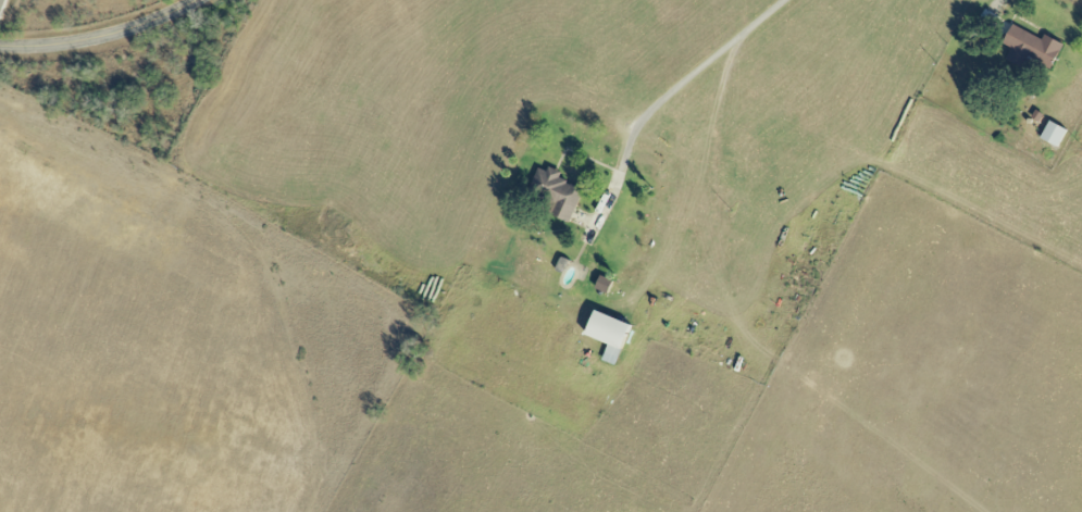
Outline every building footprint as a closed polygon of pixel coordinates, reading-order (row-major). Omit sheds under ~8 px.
[(1042,38),(1012,24),(1002,44),(1011,48),(1006,59),(1030,70),(1034,61),(1051,69),(1063,44),(1044,34),(1042,38)] [(1040,138),(1058,147),(1067,129),(1049,120),(1040,138)] [(568,222),(583,189),(559,178),(561,174),(540,165),(529,189),(553,200),(547,212),(568,222)] [(615,365),(631,324),(595,310),(585,335),(608,343),(601,360),(615,365)]
